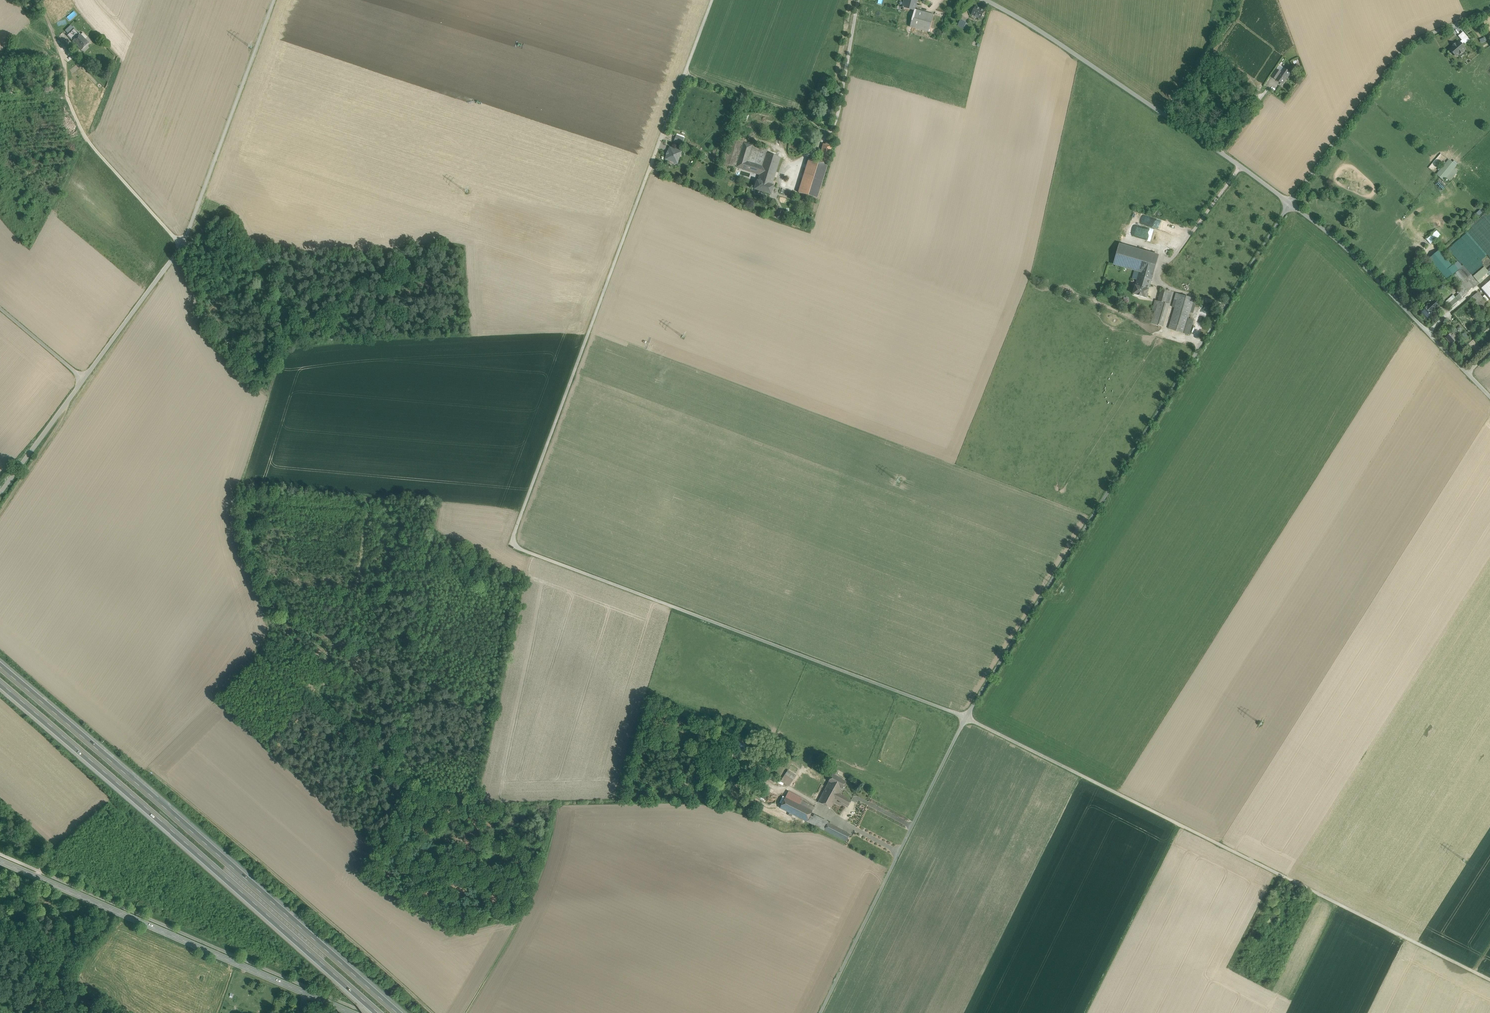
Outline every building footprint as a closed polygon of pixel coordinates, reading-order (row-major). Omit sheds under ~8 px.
[(903,7),(915,10),(917,0),(905,0),(903,7)] [(985,12),(976,7),(972,15),(981,19),(985,12)] [(934,15),(915,10),(911,27),(930,32),(934,15)] [(71,26),(65,32),(68,35),(74,29),(71,26)] [(68,35),(67,36),(72,41),(80,34),(75,28),(74,29),(68,35)] [(1462,40),(1460,42),(1462,45),(1464,43),(1465,44),(1470,40),(1463,32),(1458,36),(1462,40)] [(63,33),(58,38),(61,41),(66,36),(63,33)] [(72,41),(81,50),(89,43),(85,39),(81,35),(80,34),(72,41)] [(1459,42),(1456,44),(1453,46),(1453,47),(1450,49),(1456,56),(1459,54),(1460,54),(1463,52),(1462,51),(1465,49),(1462,45),(1460,42),(1459,42)] [(1281,73),(1276,79),(1283,84),(1290,73),(1284,69),(1281,73)] [(684,138),(676,135),(674,142),(681,145),(684,138)] [(743,143),(730,138),(722,164),(736,168),(743,143)] [(826,141),(825,144),(823,144),(818,162),(828,165),(834,142),(826,141)] [(752,145),(743,143),(736,168),(759,175),(757,181),(772,186),(781,158),(767,153),(766,153),(762,166),(747,161),(752,145)] [(768,150),(752,145),(747,161),(762,166),(766,153),(767,153),(768,150)] [(681,152),(670,148),(665,159),(675,163),(678,162),(681,152)] [(818,162),(809,159),(798,192),(817,198),(828,165),(818,162)] [(1448,159),(1436,174),(1443,180),(1445,178),(1449,180),(1456,171),(1453,168),(1457,164),(1453,160),(1451,162),(1448,159)] [(757,181),(755,189),(771,194),(773,186),(772,186),(757,181)] [(1476,213),(1479,216),(1485,209),(1482,206),(1476,213)] [(1466,230),(1489,258),(1489,209),(1466,230)] [(1426,239),(1430,243),(1441,234),(1437,230),(1426,239)] [(1159,255),(1120,244),(1114,264),(1135,270),(1140,271),(1138,276),(1152,280),(1159,255)] [(1478,282),(1473,276),(1463,265),(1460,267),(1460,270),(1454,274),(1461,282),(1456,286),(1461,292),(1460,293),(1448,304),(1451,307),(1463,296),(1468,292),(1468,291),(1471,288),(1473,288),(1479,283),(1478,281),(1478,282)] [(1484,267),(1473,276),(1478,282),(1478,281),(1481,278),(1488,273),(1489,272),(1484,267)] [(1152,280),(1138,276),(1137,280),(1136,286),(1149,289),(1152,280)] [(1481,289),(1489,299),(1489,281),(1481,289)] [(1149,289),(1136,286),(1133,294),(1147,298),(1149,289)] [(1169,291),(1161,289),(1158,301),(1166,303),(1169,291)] [(1478,292),(1472,297),(1472,296),(1469,298),(1484,316),(1489,311),(1489,308),(1488,305),(1489,305),(1483,298),(1478,292)] [(1175,307),(1169,328),(1184,333),(1189,319),(1190,312),(1194,299),(1179,294),(1175,307)] [(1166,303),(1158,301),(1155,311),(1151,323),(1163,327),(1170,304),(1166,303)] [(1431,303),(1428,306),(1432,311),(1436,308),(1431,303)] [(1428,306),(1422,311),(1428,318),(1434,313),(1432,311),(1428,306)] [(1194,320),(1189,319),(1184,333),(1190,335),(1194,320)] [(1455,329),(1452,332),(1451,332),(1446,338),(1452,344),(1458,339),(1454,335),(1458,332),(1455,329)] [(796,775),(788,770),(781,780),(789,786),(796,775)] [(829,781),(842,788),(842,789),(846,781),(832,774),(829,781)] [(842,788),(829,781),(826,787),(839,794),(842,788)] [(839,794),(826,787),(818,802),(831,808),(836,799),(848,806),(851,800),(839,794)] [(802,798),(789,792),(786,797),(799,804),(801,801),(802,798)] [(786,797),(785,797),(780,808),(807,822),(811,814),(812,811),(799,804),(786,797)] [(814,807),(801,801),(799,804),(812,811),(814,807)] [(828,823),(811,814),(807,822),(824,830),(827,823),(828,823)] [(850,835),(827,823),(824,830),(846,842),(850,835)]
